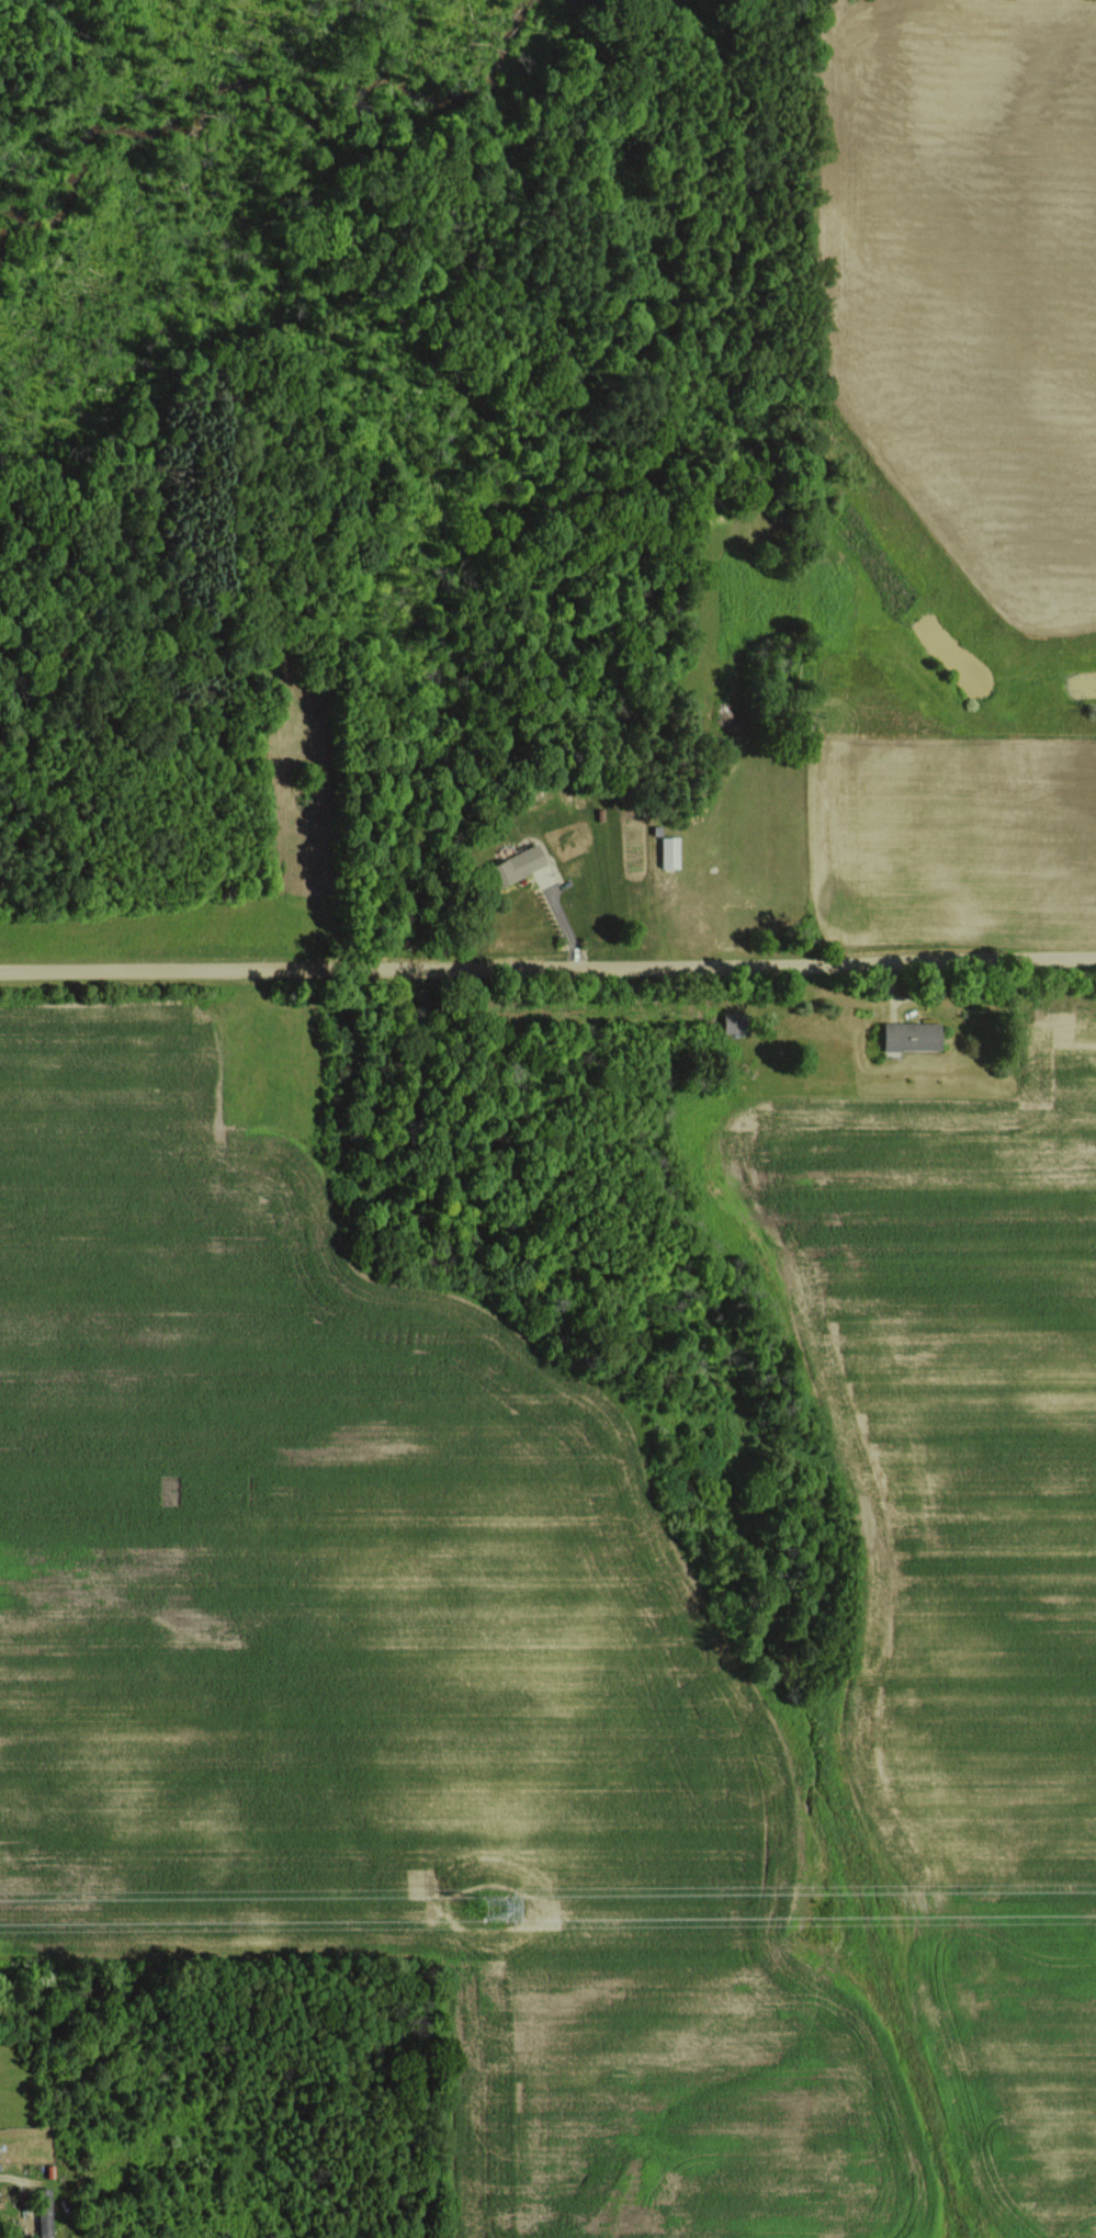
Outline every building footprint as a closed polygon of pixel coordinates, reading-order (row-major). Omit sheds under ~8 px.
[(662,836),(663,868),(680,867),(679,836),(662,836)] [(502,884),(548,865),(539,843),(493,863),(502,884)] [(724,1033),(747,1033),(748,1013),(724,1013),(724,1033)] [(884,1022),(884,1050),(942,1049),(941,1022),(884,1022)]
